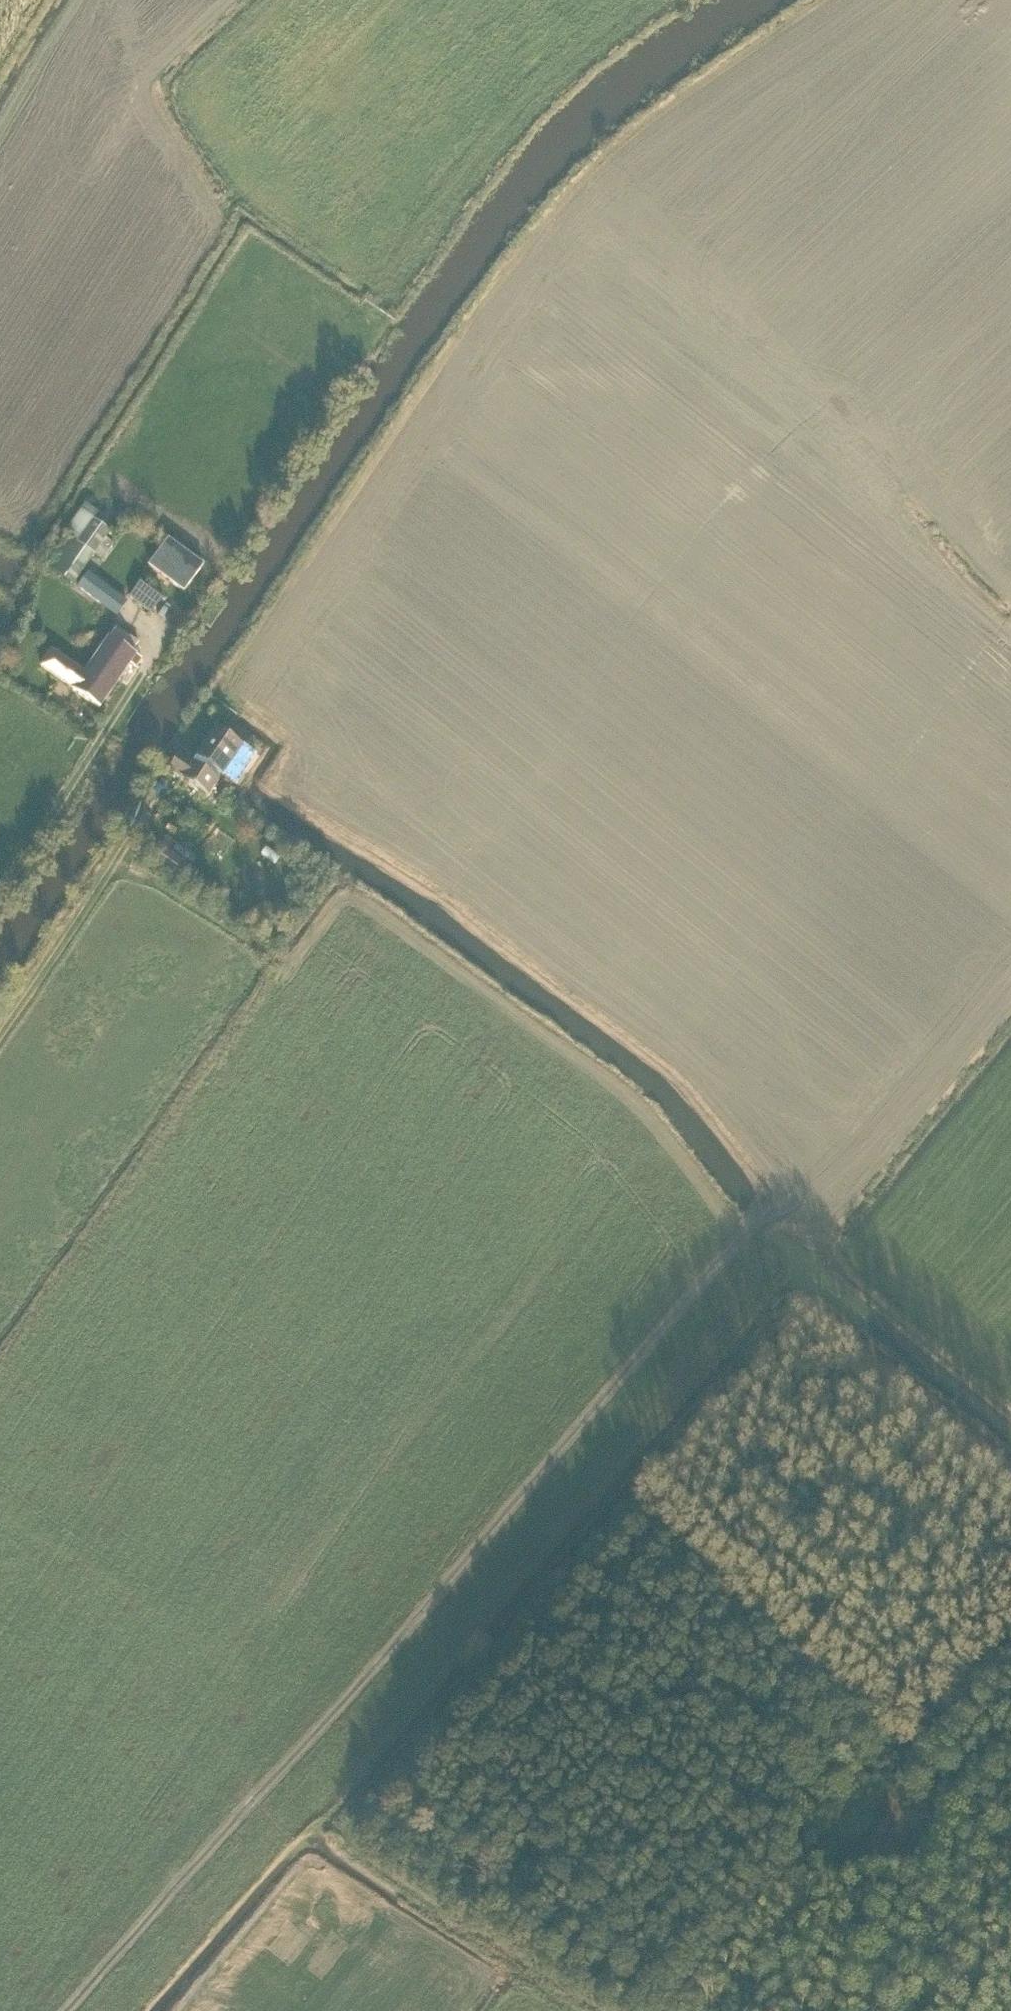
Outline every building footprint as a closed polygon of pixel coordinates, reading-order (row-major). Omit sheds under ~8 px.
[(94,556),(110,533),(92,521),(77,544),(94,556)] [(169,541),(150,566),(184,592),(203,566),(169,541)] [(117,617),(128,603),(84,571),(73,586),(117,617)] [(142,578),(129,595),(151,611),(164,594),(142,578)] [(136,656),(137,656),(132,653),(138,644),(116,629),(85,674),(52,652),(42,667),(75,690),(74,691),(100,709),(130,665),(136,669),(142,660),(136,656)] [(216,729),(193,763),(180,755),(169,771),(182,779),(181,780),(208,798),(234,760),(242,765),(254,747),(245,742),(242,746),(216,729)] [(172,877),(184,861),(160,844),(148,860),(172,877)]
